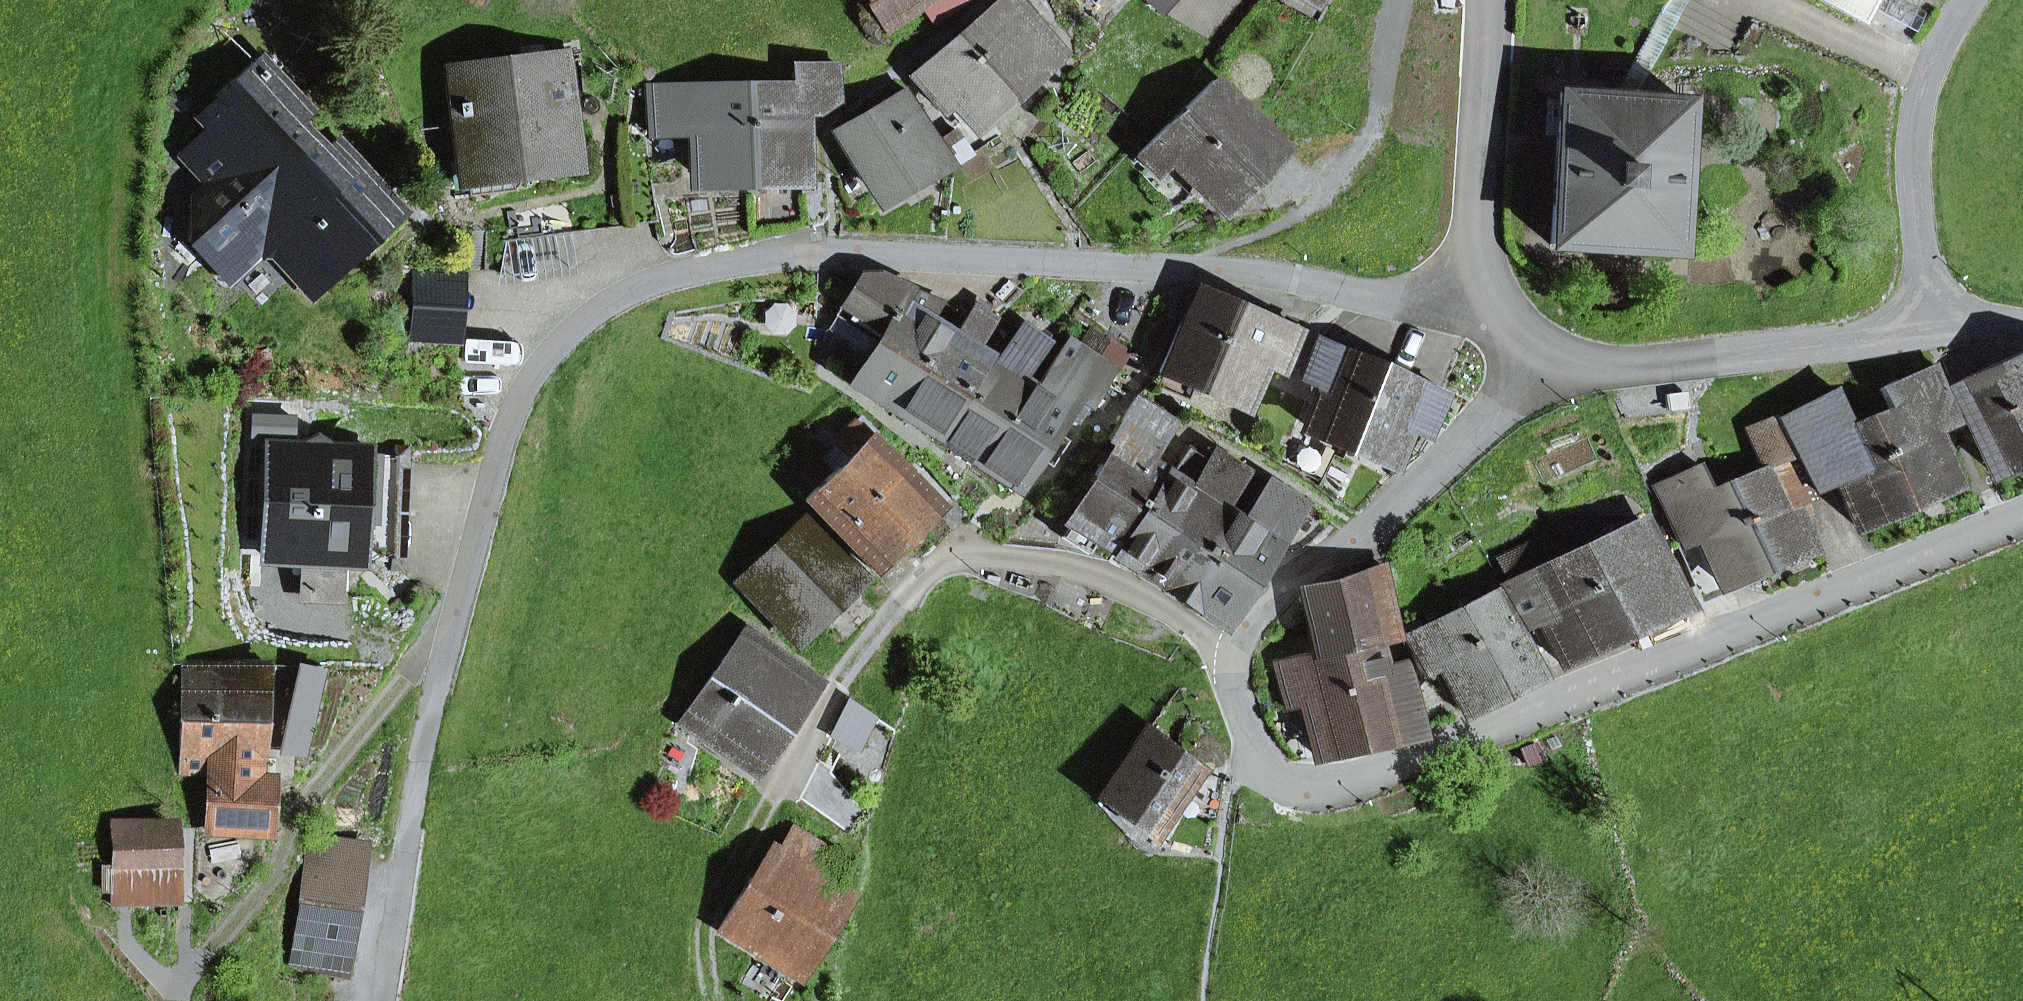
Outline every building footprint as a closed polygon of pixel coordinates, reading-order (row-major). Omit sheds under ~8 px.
[(883,28),(920,5),(928,0),(866,0),(883,28)] [(932,24),(971,0),(928,0),(920,5),(932,24)] [(1059,53),(1013,0),(998,0),(959,34),(1011,94),(1059,53)] [(1170,0),(1148,0),(1160,11),(1170,0)] [(1859,22),(1871,0),(1818,0),(1859,22)] [(953,101),(975,126),(1011,94),(959,34),(910,76),(941,111),(953,101)] [(452,71),(464,161),(516,154),(517,165),(527,174),(544,172),(551,161),(574,158),(561,58),(452,71)] [(747,85),(747,178),(798,179),(798,128),(808,128),(808,113),(823,110),(838,100),(836,64),(794,64),(793,85),(747,85)] [(190,161),(211,184),(196,198),(194,238),(229,275),(254,252),(275,252),(310,290),(396,211),(339,149),(321,165),(284,125),(302,109),(263,67),(205,121),(218,136),(190,161)] [(1177,164),(1220,207),(1280,147),(1213,81),(1139,155),(1158,174),(1173,159),(1177,164)] [(695,131),(695,178),(747,178),(747,85),(649,85),(649,131),(695,131)] [(841,129),(882,200),(950,160),(908,90),(841,129)] [(1551,245),(1676,253),(1686,101),(1560,93),(1551,245)] [(466,181),(509,175),(517,165),(516,154),(464,161),(466,181)] [(496,285),(576,276),(570,226),(507,234),(496,285)] [(417,274),(413,337),(456,340),(460,276),(417,274)] [(879,342),(852,384),(895,411),(948,332),(933,322),(945,305),(864,277),(839,316),(879,342)] [(1263,365),(1282,374),(1301,332),(1199,285),(1160,371),(1243,409),(1263,365)] [(948,332),(895,411),(935,437),(988,358),(975,350),(995,321),(974,307),(954,336),(948,332)] [(988,358),(935,437),(973,463),(1027,383),(1021,379),(1047,340),(1022,323),(1002,353),(1007,356),(1000,366),(995,363),(988,358)] [(1090,328),(1081,342),(1099,354),(1108,340),(1090,328)] [(1347,445),(1383,365),(1320,338),(1301,381),(1322,391),(1306,427),(1347,445)] [(1035,389),(1069,411),(1080,419),(1112,370),(1067,340),(1035,389)] [(995,363),(1000,366),(1007,356),(1002,353),(995,363)] [(1955,387),(1992,472),(2022,459),(2022,357),(1955,387)] [(1444,392),(1383,365),(1347,445),(1388,463),(1406,423),(1427,432),(1444,392)] [(1880,388),(1888,409),(1867,418),(1903,505),(1951,485),(1939,457),(1928,430),(1940,425),(1956,419),(1934,366),(1880,388)] [(1066,441),(1054,433),(1069,411),(1035,389),(1027,383),(973,463),(1015,491),(1042,452),(1053,460),(1066,441)] [(1836,480),(1855,525),(1903,505),(1867,418),(1850,425),(1836,391),(1776,416),(1778,421),(1808,492),(1836,480)] [(1095,542),(1113,554),(1165,474),(1149,463),(1175,424),(1135,398),(1108,438),(1120,447),(1069,525),(1095,542)] [(805,499),(872,569),(938,506),(905,471),(892,458),(856,421),(834,442),(849,458),(805,499)] [(1808,499),(1810,498),(1808,492),(1778,421),(1750,432),(1765,467),(1728,482),(1762,565),(1804,548),(1793,523),(1787,508),(1808,499)] [(1939,457),(1951,451),(1940,425),(1928,430),(1939,457)] [(382,575),(405,576),(411,445),(378,444),(377,456),(398,457),(393,561),(383,560),(382,575)] [(892,458),(905,471),(919,458),(906,445),(892,458)] [(273,451),(268,555),(305,557),(303,597),(333,598),(335,558),(340,559),(383,560),(393,561),(398,457),(377,456),(326,453),(316,447),(306,452),(273,451)] [(1170,477),(1165,474),(1113,554),(1139,571),(1192,491),(1189,490),(1208,462),(1188,449),(1176,467),(1180,469),(1173,479),(1170,477)] [(1192,491),(1139,571),(1179,597),(1232,518),(1221,511),(1246,472),(1215,452),(1208,462),(1189,490),(1192,491)] [(1170,477),(1173,479),(1180,469),(1176,467),(1170,477)] [(1701,534),(1721,583),(1757,568),(1762,565),(1728,482),(1710,489),(1701,468),(1654,487),(1663,509),(1679,544),(1701,534)] [(1267,480),(1239,522),(1232,518),(1179,597),(1222,625),(1274,547),(1303,503),(1267,480)] [(1793,523),(1814,514),(1808,499),(1787,508),(1793,523)] [(1295,549),(1319,531),(1327,520),(1303,503),(1274,547),(1295,549)] [(1682,606),(1657,554),(1679,544),(1663,509),(1553,561),(1543,540),(1501,560),(1511,582),(1502,586),(1520,625),(1538,617),(1560,664),(1682,606)] [(808,515),(740,579),(796,640),(864,576),(808,515)] [(1086,555),(1095,542),(1069,525),(1060,538),(1086,555)] [(1757,568),(1721,583),(1701,534),(1679,544),(1703,603),(1762,578),(1757,568)] [(1315,662),(1379,647),(1399,643),(1384,567),(1301,593),(1313,653),(1315,662)] [(1441,666),(1465,712),(1540,673),(1497,589),(1403,637),(1423,675),(1441,666)] [(714,733),(755,763),(818,677),(746,628),(677,724),(706,744),(714,733)] [(1379,647),(1315,662),(1313,653),(1274,662),(1284,709),(1304,705),(1316,757),(1424,733),(1408,663),(1384,669),(1379,647)] [(209,832),(269,834),(271,780),(258,780),(261,668),(182,666),(178,775),(211,776),(209,832)] [(850,699),(839,723),(864,735),(873,715),(850,699)] [(1153,833),(1202,768),(1150,729),(1101,795),(1153,833)] [(1518,751),(1523,765),(1544,758),(1539,744),(1518,751)] [(111,823),(111,904),(175,904),(175,823),(111,823)] [(779,857),(827,889),(844,863),(809,840),(796,831),(779,857)] [(312,841),(294,965),(344,972),(361,848),(312,841)] [(779,857),(769,851),(721,924),(797,974),(845,901),(827,889),(779,857)]
